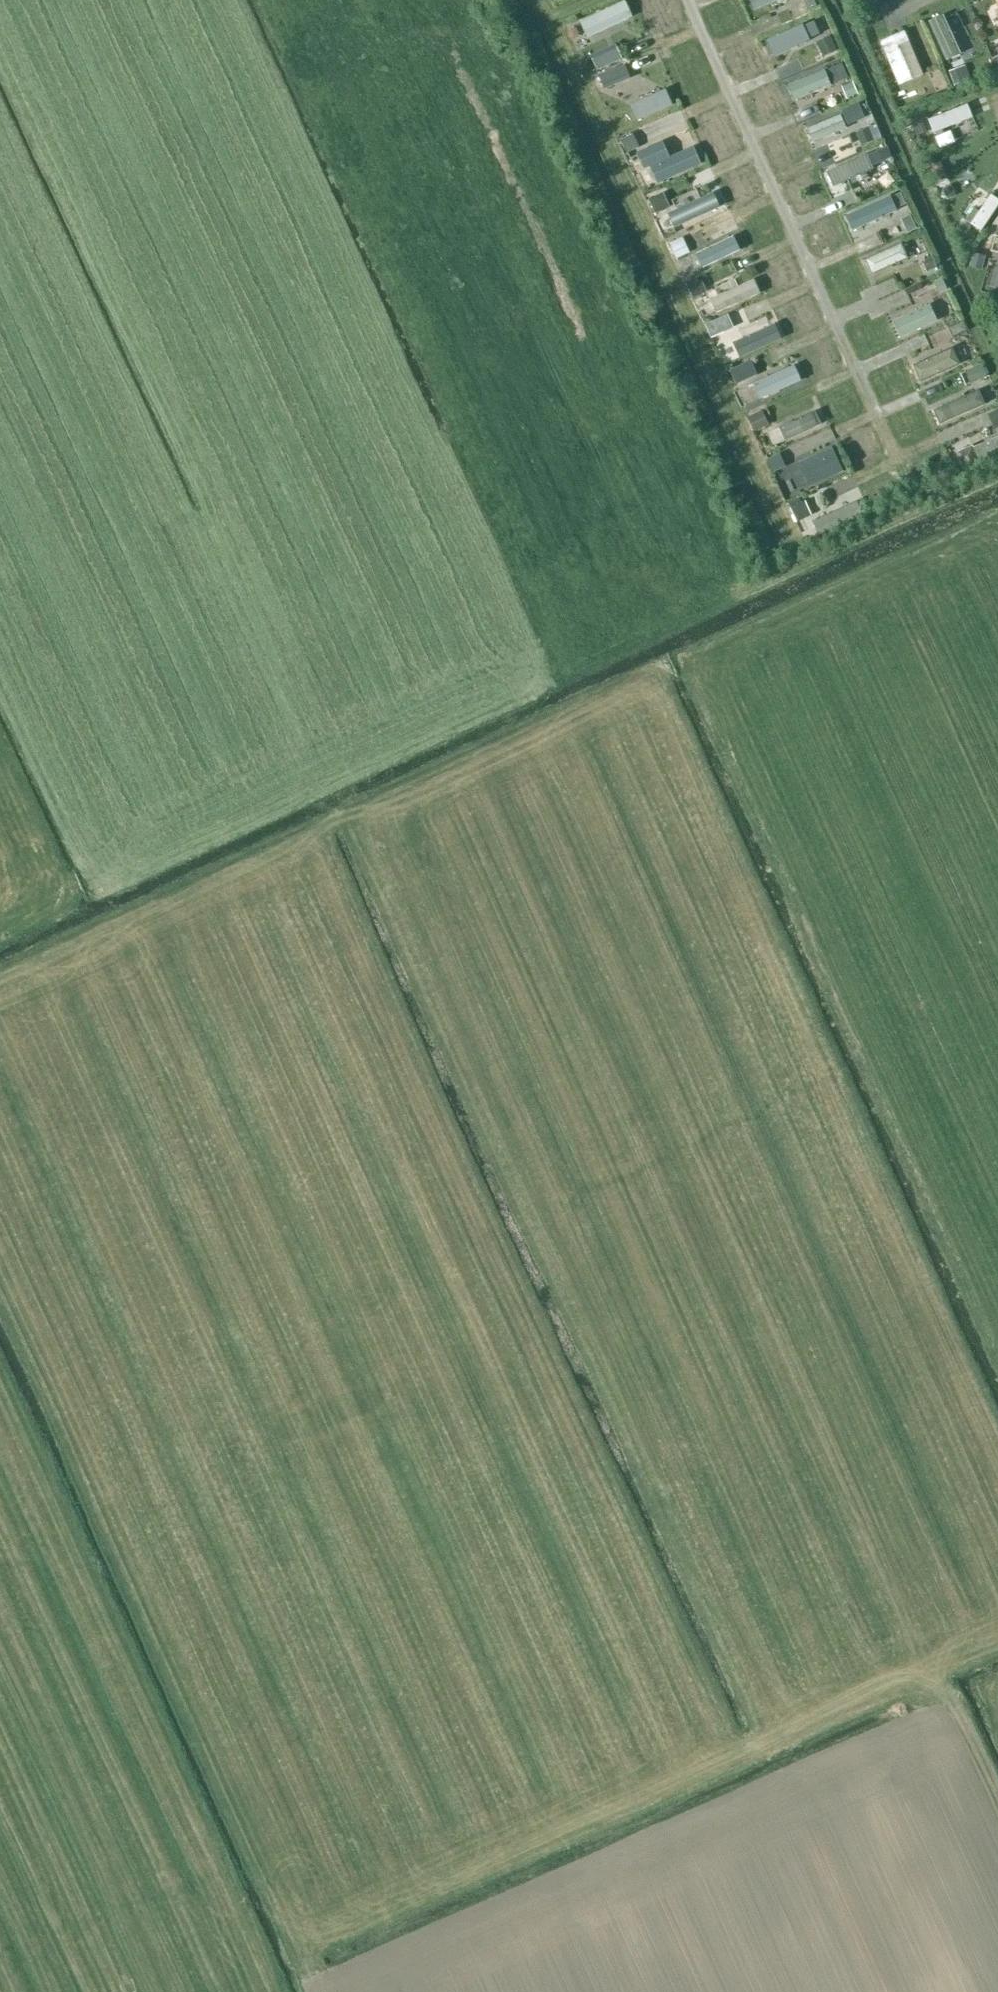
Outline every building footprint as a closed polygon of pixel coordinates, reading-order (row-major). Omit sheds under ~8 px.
[(578,20),(589,42),(634,20),(624,0),(620,0),(578,20)] [(750,10),(777,0),(747,0),(750,10)] [(989,0),(997,20),(997,0),(989,0)] [(959,15),(946,20),(958,52),(971,47),(959,15)] [(771,53),(806,40),(801,26),(765,39),(771,53)] [(879,39),(893,85),(916,77),(902,31),(879,39)] [(811,41),(817,57),(830,53),(824,37),(811,41)] [(584,61),(590,71),(602,65),(597,55),(584,61)] [(829,81),(843,76),(838,61),(824,66),(829,81)] [(783,85),(792,108),(811,101),(815,110),(837,101),(824,69),(783,85)] [(637,118),(670,102),(665,91),(631,107),(637,118)] [(939,130),(968,119),(963,105),(922,120),(928,137),(929,137),(934,150),(945,146),(939,130)] [(655,183),(697,171),(691,149),(667,156),(664,146),(682,141),(679,127),(659,133),(662,144),(633,152),(637,166),(649,162),(655,183)] [(829,188),(869,173),(862,155),(822,171),(829,188)] [(979,233),(996,199),(984,193),(976,211),(963,205),(955,221),(979,233)] [(678,209),(683,221),(718,206),(713,194),(678,209)] [(663,195),(650,196),(652,228),(675,227),(674,205),(664,206),(663,195)] [(847,228),(877,215),(872,203),(841,215),(847,228)] [(701,236),(727,225),(722,213),(696,224),(701,236)] [(887,222),(894,235),(909,226),(903,214),(887,222)] [(731,237),(690,255),(696,269),(737,250),(731,237)] [(682,243),(666,247),(669,259),(685,256),(682,243)] [(859,258),(867,277),(906,261),(899,243),(859,258)] [(997,287),(997,246),(984,282),(997,287)] [(701,278),(683,285),(695,317),(713,311),(701,278)] [(752,282),(717,297),(722,309),(757,294),(752,282)] [(902,303),(921,296),(917,286),(899,294),(902,303)] [(928,303),(888,320),(896,340),(936,323),(928,303)] [(713,325),(717,341),(734,336),(730,320),(713,325)] [(740,355),(778,337),(772,325),(734,343),(740,355)] [(761,345),(765,359),(810,346),(806,332),(761,345)] [(919,383),(956,362),(948,347),(910,367),(919,383)] [(792,364),(751,383),(759,400),(800,381),(792,364)] [(937,425),(982,404),(974,389),(930,410),(937,425)] [(761,412),(749,415),(756,447),(783,440),(779,423),(764,427),(761,412)] [(786,440),(817,427),(811,412),(780,425),(786,440)] [(997,455),(997,434),(954,455),(962,472),(997,455)] [(807,482),(802,472),(836,458),(830,444),(771,469),(781,493),(807,482)] [(804,472),(808,485),(844,473),(840,460),(804,472)] [(856,502),(811,518),(816,532),(861,516),(856,502)] [(793,517),(806,517),(806,504),(792,504),(793,517)]
